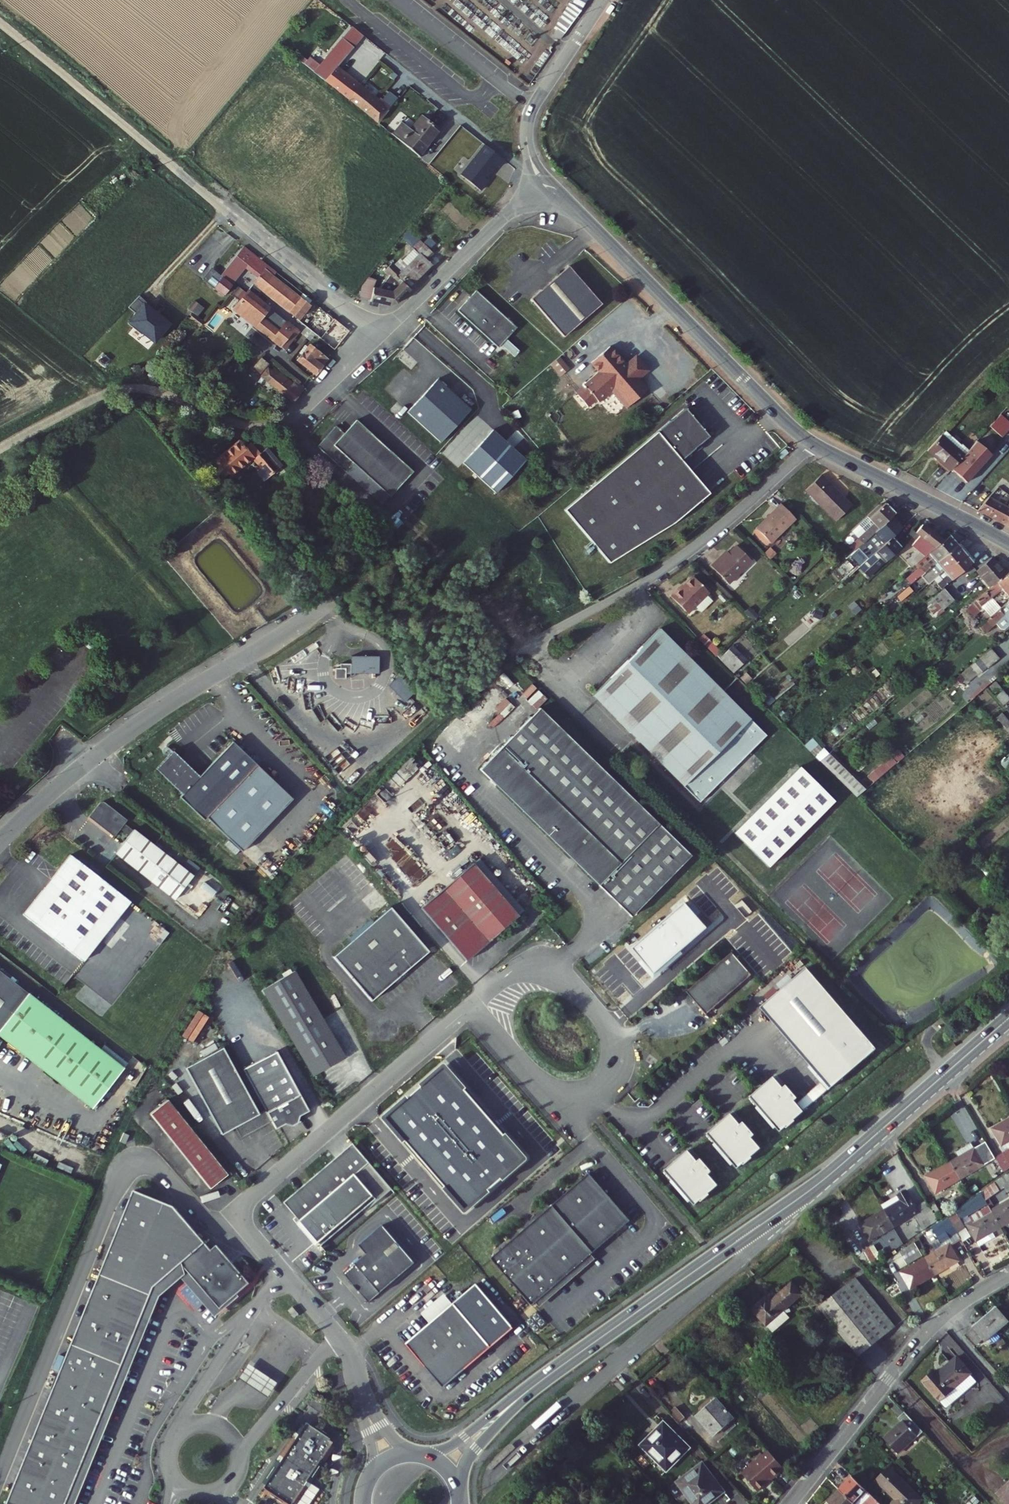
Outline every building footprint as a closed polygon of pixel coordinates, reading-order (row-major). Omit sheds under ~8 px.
[(564,15),(559,23),(569,30),(589,0),(569,0),(561,14),(564,15)] [(329,63),(321,73),(327,78),(336,68),(329,63)] [(336,68),(327,78),(325,81),(377,123),(397,99),(389,91),(382,99),(380,98),(377,101),(336,68)] [(391,134),(408,147),(419,156),(440,131),(421,117),(410,131),(400,124),(391,134)] [(500,168),(505,161),(486,145),(462,175),(481,191),(489,181),(487,179),(498,166),(500,168)] [(413,247),(414,248),(396,267),(400,271),(396,276),(410,289),(433,265),(427,260),(433,253),(419,240),(413,247)] [(274,278),(277,274),(244,247),(221,276),(224,279),(217,289),(225,295),(247,266),(260,277),(255,283),(264,290),(274,278)] [(393,281),(385,290),(372,289),(370,301),(373,302),(390,305),(397,304),(410,290),(410,289),(396,276),(400,271),(396,267),(392,263),(384,272),(393,281)] [(570,266),(532,299),(565,337),(603,304),(570,266)] [(205,278),(215,284),(222,274),(212,268),(205,278)] [(309,305),(274,278),(264,290),(299,318),(309,305)] [(369,299),(371,289),(362,287),(361,298),(369,299)] [(262,319),(270,308),(249,291),(235,309),(285,350),(299,333),(287,323),(279,333),(262,319)] [(476,292),(457,312),(497,349),(516,330),(476,292)] [(194,300),(189,308),(196,313),(202,305),(194,300)] [(203,323),(195,316),(191,320),(200,327),(203,323)] [(350,331),(336,320),(320,339),(335,350),(350,331)] [(309,340),(314,333),(307,327),(301,334),(309,340)] [(326,360),(309,346),(298,360),(315,374),(326,360)] [(637,379),(647,371),(641,365),(635,358),(626,366),(610,346),(590,362),(599,372),(583,385),(585,387),(577,395),(586,406),(595,399),(597,402),(610,391),(625,409),(647,391),(637,379)] [(560,356),(551,364),(560,375),(570,368),(560,356)] [(271,370),(269,368),(262,377),(293,402),(304,388),(295,380),(293,383),(274,367),(271,370)] [(438,379),(407,412),(440,442),(471,409),(438,379)] [(577,395),(585,387),(583,385),(574,392),(577,395)] [(684,409),(669,422),(695,450),(709,439),(697,426),(684,409)] [(990,426),(1002,437),(1008,430),(1008,422),(1001,414),(990,426)] [(344,433),(336,425),(317,445),(345,471),(353,462),(390,496),(413,472),(389,450),(386,453),(366,434),(369,431),(357,419),(344,433)] [(669,422),(643,443),(697,502),(707,494),(679,461),(693,449),(695,450),(669,422)] [(389,450),(369,431),(366,434),(386,453),(389,450)] [(966,452),(945,433),(928,451),(949,470),(951,468),(966,452)] [(505,438),(475,471),(508,501),(538,468),(505,438)] [(991,454),(976,441),(966,452),(951,468),(965,482),(991,454)] [(643,443),(617,465),(670,525),(672,523),(697,502),(643,443)] [(278,469),(263,451),(257,457),(247,445),(244,448),(241,450),(239,447),(236,444),(213,463),(215,465),(208,470),(219,483),(225,477),(227,480),(249,461),(258,472),(265,480),(278,469)] [(782,458),(789,452),(786,448),(779,454),(782,458)] [(353,462),(345,471),(381,505),(390,496),(353,462)] [(617,465),(591,486),(639,543),(670,525),(617,465)] [(265,480),(258,472),(254,476),(261,484),(265,480)] [(851,506),(820,476),(805,491),(812,498),(815,494),(823,502),(819,505),(836,521),(851,506)] [(958,489),(944,476),(934,487),(951,496),(958,489)] [(591,486),(564,509),(609,562),(639,543),(591,486)] [(995,490),(1008,502),(1008,494),(999,486),(995,490)] [(1008,516),(1008,508),(989,497),(977,510),(1003,524),(1008,516)] [(865,533),(852,545),(855,548),(887,518),(894,512),(885,503),(884,504),(881,502),(857,525),(865,533)] [(768,544),(794,519),(780,504),(754,529),(768,544)] [(855,548),(853,550),(861,559),(886,536),(884,533),(890,528),(892,530),(901,522),(899,519),(900,518),(894,512),(887,518),(855,548)] [(922,524),(916,532),(919,535),(911,545),(917,550),(906,563),(909,568),(924,555),(924,556),(935,547),(933,546),(939,538),(922,524)] [(956,544),(948,535),(935,547),(924,556),(913,565),(917,570),(905,580),(909,585),(924,572),(956,544)] [(900,546),(891,536),(859,567),(869,577),(900,546)] [(938,576),(964,553),(956,544),(924,572),(928,577),(929,576),(933,580),(938,576)] [(727,558),(725,556),(712,569),(730,587),(753,563),(738,548),(727,558)] [(940,589),(971,562),(964,553),(938,576),(941,579),(936,583),(940,589)] [(1006,574),(992,558),(976,571),(990,588),(1006,574)] [(1008,598),(1008,572),(1006,574),(990,588),(951,621),(958,629),(971,618),(969,616),(980,606),(997,591),(999,592),(1001,592),(1002,591),(1008,598)] [(680,595),(679,593),(672,600),(690,617),(711,595),(695,580),(680,595)] [(933,598),(932,597),(924,603),(935,616),(954,601),(943,588),(933,598)] [(909,601),(903,595),(899,599),(904,605),(909,601)] [(989,618),(978,627),(977,627),(983,634),(995,623),(999,628),(1004,629),(1007,626),(1007,621),(1008,622),(1008,600),(989,618)] [(978,627),(989,618),(980,606),(969,616),(971,618),(978,627)] [(767,735),(659,629),(623,665),(593,696),(641,743),(657,759),(681,782),(701,802),(718,785),(728,775),(746,757),(752,751),(767,735)] [(703,636),(698,642),(716,659),(721,654),(703,636)] [(745,661),(731,648),(719,659),(734,673),(745,661)] [(999,658),(991,649),(980,659),(988,668),(999,658)] [(353,672),(352,669),(352,662),(341,663),(342,667),(337,667),(337,677),(347,677),(347,673),(353,672)] [(404,701),(415,690),(400,674),(389,684),(404,701)] [(1002,687),(997,681),(991,686),(996,692),(1002,687)] [(1005,690),(999,695),(1005,703),(1008,700),(1008,695),(1005,690)] [(690,855),(540,708),(480,769),(630,916),(690,855)] [(1005,714),(999,719),(1007,730),(1008,728),(1008,719),(1005,714)] [(452,753),(445,741),(433,748),(441,760),(452,753)] [(199,778),(172,752),(156,768),(181,794),(178,797),(203,822),(260,769),(235,743),(226,751),(199,778)] [(830,753),(824,746),(815,754),(821,760),(830,753)] [(898,749),(867,775),(873,782),(904,756),(898,749)] [(833,800),(801,767),(799,769),(756,812),(752,815),(735,832),(767,865),(833,800)] [(251,859),(280,832),(247,797),(218,825),(251,859)] [(106,804),(96,806),(89,816),(115,836),(120,830),(128,836),(116,851),(175,898),(196,873),(195,872),(186,865),(135,827),(134,829),(126,823),(128,820),(106,804)] [(85,959),(132,898),(72,853),(26,914),(85,959)] [(195,872),(201,864),(192,857),(186,865),(195,872)] [(473,863),(420,908),(466,961),(499,933),(499,932),(518,915),(473,863)] [(632,949),(654,974),(707,928),(685,902),(632,949)] [(427,951),(390,907),(333,956),(371,1000),(427,951)] [(699,1006),(707,1014),(752,975),(732,952),(687,992),(694,1000),(697,998),(702,1003),(699,1006)] [(807,967),(761,1007),(832,1088),(878,1048),(807,967)] [(0,970),(0,1034),(95,1106),(126,1066),(102,1048),(0,970)] [(346,1057),(298,970),(264,989),(289,1032),(313,1076),(346,1057)] [(182,1038),(192,1044),(208,1019),(198,1012),(182,1038)] [(105,1043),(102,1048),(126,1066),(129,1061),(105,1043)] [(271,1121),(265,1109),(258,1113),(222,1047),(185,1067),(221,1134),(234,1127),(240,1138),(271,1121)] [(276,1051),(243,1069),(265,1109),(271,1121),(275,1129),(284,1124),(291,1126),(297,1123),(299,1116),(308,1111),(276,1051)] [(464,1214),(533,1156),(451,1061),(383,1119),(425,1168),(458,1207),(464,1214)] [(775,1078),(751,1098),(782,1133),(787,1128),(788,1129),(796,1121),(796,1120),(805,1112),(796,1101),(799,1099),(787,1086),(784,1088),(775,1078)] [(170,1097),(152,1111),(213,1185),(230,1171),(170,1097)] [(732,1115),(709,1135),(739,1170),(745,1165),(746,1166),(754,1159),(753,1158),(762,1149),(753,1139),(756,1136),(745,1123),(742,1126),(732,1115)] [(1002,1153),(993,1158),(1002,1174),(1008,1169),(1008,1121),(992,1131),(1001,1147),(999,1148),(1002,1153)] [(956,1153),(959,1159),(950,1164),(959,1179),(983,1165),(972,1145),(956,1153)] [(392,1188),(353,1146),(281,1202),(318,1245),(392,1188)] [(690,1152),(666,1173),(696,1207),(702,1202),(703,1203),(711,1196),(710,1195),(720,1187),(710,1176),(714,1173),(702,1160),(699,1163),(690,1152)] [(990,1167),(988,1168),(994,1180),(1002,1174),(993,1158),(987,1162),(990,1167)] [(959,1179),(950,1164),(925,1178),(934,1193),(959,1179)] [(635,1220),(595,1174),(499,1257),(539,1304),(635,1220)] [(1007,1176),(999,1180),(998,1179),(979,1193),(980,1194),(985,1202),(1004,1188),(1006,1193),(1008,1191),(1008,1175),(1007,1176)] [(905,1190),(880,1204),(885,1211),(894,1227),(917,1215),(924,1228),(937,1220),(931,1209),(928,1205),(917,1211),(905,1190)] [(955,1212),(957,1215),(949,1220),(957,1233),(964,1228),(960,1221),(987,1205),(985,1202),(980,1194),(955,1212)] [(10,1503),(70,1503),(158,1300),(161,1295),(183,1279),(209,1311),(216,1319),(228,1308),(251,1287),(218,1247),(211,1252),(172,1209),(135,1195),(10,1503)] [(991,1213),(1001,1229),(1008,1224),(1008,1202),(991,1213)] [(943,1216),(937,1206),(931,1209),(937,1220),(943,1216)] [(1001,1229),(991,1213),(988,1207),(971,1217),(974,1223),(967,1227),(980,1248),(995,1240),(992,1234),(1001,1229)] [(894,1227),(885,1211),(860,1225),(869,1241),(894,1227)] [(951,1247),(962,1240),(957,1233),(949,1220),(941,1224),(932,1230),(938,1241),(931,1245),(935,1252),(925,1258),(935,1274),(959,1261),(951,1247)] [(415,1263),(382,1224),(358,1245),(365,1254),(342,1273),(355,1288),(368,1303),(415,1263)] [(935,1274),(925,1258),(914,1239),(899,1250),(909,1267),(901,1272),(910,1289),(935,1274)] [(886,1257),(882,1251),(876,1254),(880,1260),(886,1257)] [(772,1296),(769,1292),(756,1303),(769,1317),(770,1316),(777,1324),(793,1310),(786,1303),(803,1287),(793,1276),(772,1296)] [(862,1278),(829,1307),(869,1351),(902,1322),(862,1278)] [(421,1313),(429,1323),(452,1303),(444,1293),(421,1313)] [(490,1347),(452,1303),(429,1323),(406,1344),(437,1380),(443,1387),(490,1347)] [(286,1310),(292,1317),(297,1314),(290,1307),(286,1310)] [(1000,1331),(1008,1324),(1008,1316),(1001,1307),(989,1318),(1000,1331)] [(1000,1331),(989,1318),(977,1327),(987,1339),(989,1341),(1000,1331)] [(973,1332),(983,1343),(987,1339),(977,1327),(973,1332)] [(941,1374),(938,1371),(926,1381),(943,1400),(950,1394),(955,1399),(978,1380),(973,1374),(974,1373),(961,1357),(941,1374)] [(300,1402),(320,1375),(314,1371),(295,1398),(300,1402)] [(739,1410),(719,1390),(701,1409),(721,1428),(739,1410)] [(950,1394),(943,1400),(948,1406),(955,1399),(950,1394)] [(312,1402),(308,1408),(320,1417),(325,1410),(312,1402)] [(689,1415),(681,1406),(675,1411),(683,1421),(689,1415)] [(903,1418),(905,1421),(888,1439),(902,1453),(926,1430),(909,1411),(903,1418)] [(692,1440),(666,1414),(643,1438),(669,1463),(692,1440)] [(283,1503),(294,1503),(333,1446),(328,1443),(330,1441),(320,1432),(316,1429),(315,1431),(307,1425),(298,1438),(297,1437),(296,1440),(297,1440),(283,1461),(282,1460),(280,1463),(281,1464),(263,1491),(283,1503)] [(785,1457),(768,1438),(743,1462),(758,1479),(768,1470),(766,1468),(769,1465),(772,1468),(785,1457)] [(728,1479),(704,1452),(683,1470),(706,1498),(728,1479)] [(894,1467),(882,1479),(889,1486),(892,1483),(905,1496),(901,1499),(896,1503),(922,1503),(926,1500),(894,1467)] [(856,1476),(843,1490),(857,1503),(858,1503),(865,1497),(872,1503),(884,1503),(856,1476)] [(905,1496),(892,1483),(889,1486),(901,1499),(905,1496)] [(999,1492),(1008,1503),(1008,1483),(999,1492)] [(834,1503),(857,1503),(843,1490),(831,1501),(834,1503)]
